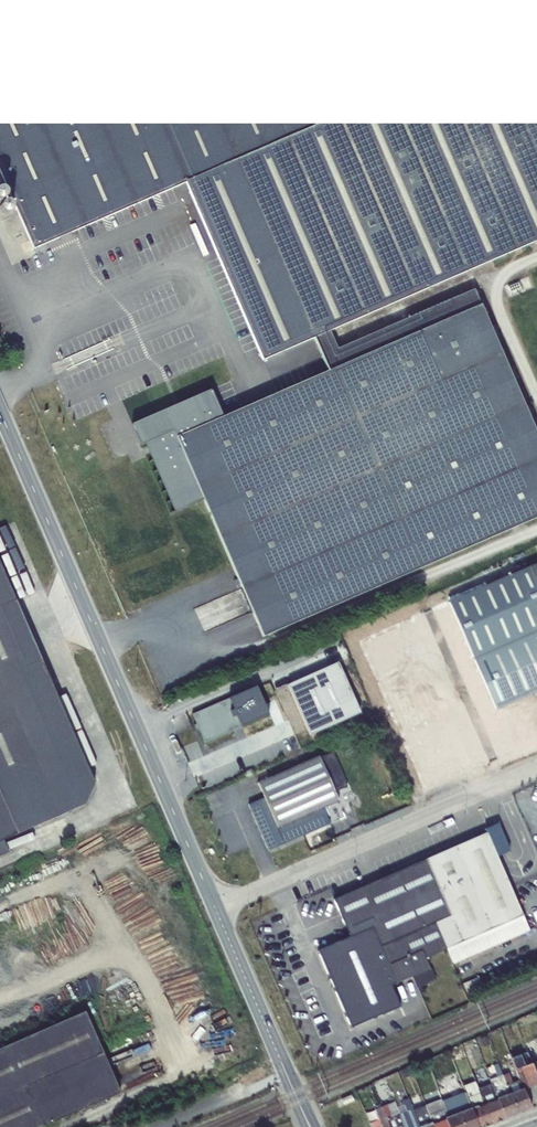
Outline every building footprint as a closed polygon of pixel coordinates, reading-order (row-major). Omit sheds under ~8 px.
[(314,337),(329,330),(536,241),(536,0),(0,0),(0,168),(35,247),(186,181),(263,359),(314,337)] [(2,209),(1,211),(2,213),(2,214),(4,215),(5,216),(7,217),(8,217),(10,216),(11,215),(12,214),(13,212),(13,211),(13,209),(12,208),(11,206),(10,205),(8,205),(6,205),(5,206),(3,207),(2,208),(2,209)] [(328,370),(480,305),(474,290),(337,348),(329,330),(314,337),(328,370)] [(328,370),(222,416),(211,390),(133,424),(141,444),(145,442),(175,511),(203,498),(263,636),(536,517),(536,435),(480,305),(328,370)] [(529,566),(536,585),(536,563),(529,566)] [(529,566),(448,601),(473,659),(536,631),(536,585),(529,566)] [(8,851),(3,839),(84,804),(94,783),(5,574),(0,576),(0,855),(8,851)] [(423,725),(430,740),(435,738),(448,737),(447,733),(469,723),(437,648),(428,651),(423,640),(412,645),(403,624),(383,632),(397,665),(372,676),(397,736),(423,725)] [(473,659),(495,710),(536,692),(536,631),(473,659)] [(342,659),(285,682),(306,735),(363,712),(342,659)] [(200,728),(205,741),(232,729),(220,703),(194,715),(198,723),(196,724),(196,725),(195,725),(195,726),(195,727),(196,727),(196,728),(197,728),(198,729),(200,728)] [(430,740),(423,725),(397,736),(404,752),(430,740)] [(264,798),(278,828),(323,809),(339,802),(319,757),(258,784),(264,798)] [(323,809),(278,828),(264,798),(249,804),(268,850),(329,823),(323,809)] [(472,937),(522,915),(486,833),(334,899),(351,936),(331,945),(324,963),(346,1015),(364,1022),(399,1006),(390,985),(396,983),(396,982),(429,968),(424,958),(446,948),(472,937)] [(530,931),(522,915),(472,937),(478,952),(530,931)] [(453,963),(478,952),(472,937),(446,948),(453,963)] [(476,978),(463,983),(469,997),(482,992),(476,978)] [(120,1092),(85,1012),(0,1049),(0,1126),(41,1126),(120,1092)] [(461,1046),(455,1048),(458,1055),(463,1053),(461,1046)] [(449,1050),(426,1059),(428,1064),(450,1055),(449,1050)] [(520,1055),(524,1066),(531,1063),(527,1052),(520,1055)] [(512,1060),(515,1069),(520,1067),(524,1066),(520,1055),(520,1054),(511,1058),(512,1060)] [(509,1073),(516,1071),(515,1069),(512,1060),(505,1062),(509,1073)] [(490,1080),(497,1099),(509,1094),(506,1084),(502,1075),(498,1062),(493,1065),(497,1077),(490,1080)] [(532,1063),(531,1063),(524,1066),(520,1067),(527,1087),(536,1084),(536,1077),(532,1063)] [(523,1089),(527,1087),(520,1067),(515,1069),(516,1071),(519,1080),(522,1089),(523,1089)] [(497,1099),(490,1080),(483,1083),(478,1071),(472,1073),(478,1088),(485,1105),(497,1100),(497,1099)] [(512,1082),(519,1080),(516,1071),(509,1073),(512,1082)] [(502,1075),(506,1084),(509,1094),(522,1089),(519,1080),(512,1082),(509,1073),(502,1075)] [(385,1077),(372,1083),(375,1090),(388,1084),(385,1077)] [(485,1105),(478,1088),(472,1091),(470,1085),(463,1087),(465,1092),(471,1110),(472,1110),(485,1105)] [(465,1092),(460,1094),(453,1096),(449,1086),(438,1090),(441,1099),(438,1100),(442,1110),(446,1119),(471,1110),(465,1092)] [(522,1089),(509,1094),(517,1115),(531,1109),(523,1089),(522,1089)] [(497,1100),(505,1119),(517,1115),(509,1094),(497,1099),(497,1100)] [(352,1095),(342,1099),(344,1104),(354,1100),(352,1095)] [(400,1115),(395,1101),(388,1104),(385,1096),(379,1098),(381,1104),(382,1107),(390,1126),(405,1126),(400,1115)] [(412,1110),(408,1098),(402,1101),(406,1112),(400,1115),(405,1126),(419,1126),(412,1110)] [(442,1110),(438,1100),(425,1105),(429,1116),(433,1125),(433,1124),(446,1120),(446,1119),(442,1110)] [(497,1100),(485,1105),(492,1124),(505,1119),(497,1100)] [(381,1104),(373,1107),(374,1109),(375,1109),(379,1119),(370,1123),(372,1126),(390,1126),(382,1107),(381,1104)] [(425,1105),(412,1110),(419,1126),(426,1126),(433,1125),(425,1105)] [(472,1110),(478,1126),(484,1126),(492,1124),(485,1105),(472,1110)] [(446,1120),(448,1126),(478,1126),(472,1110),(471,1110),(446,1119),(446,1120)]
